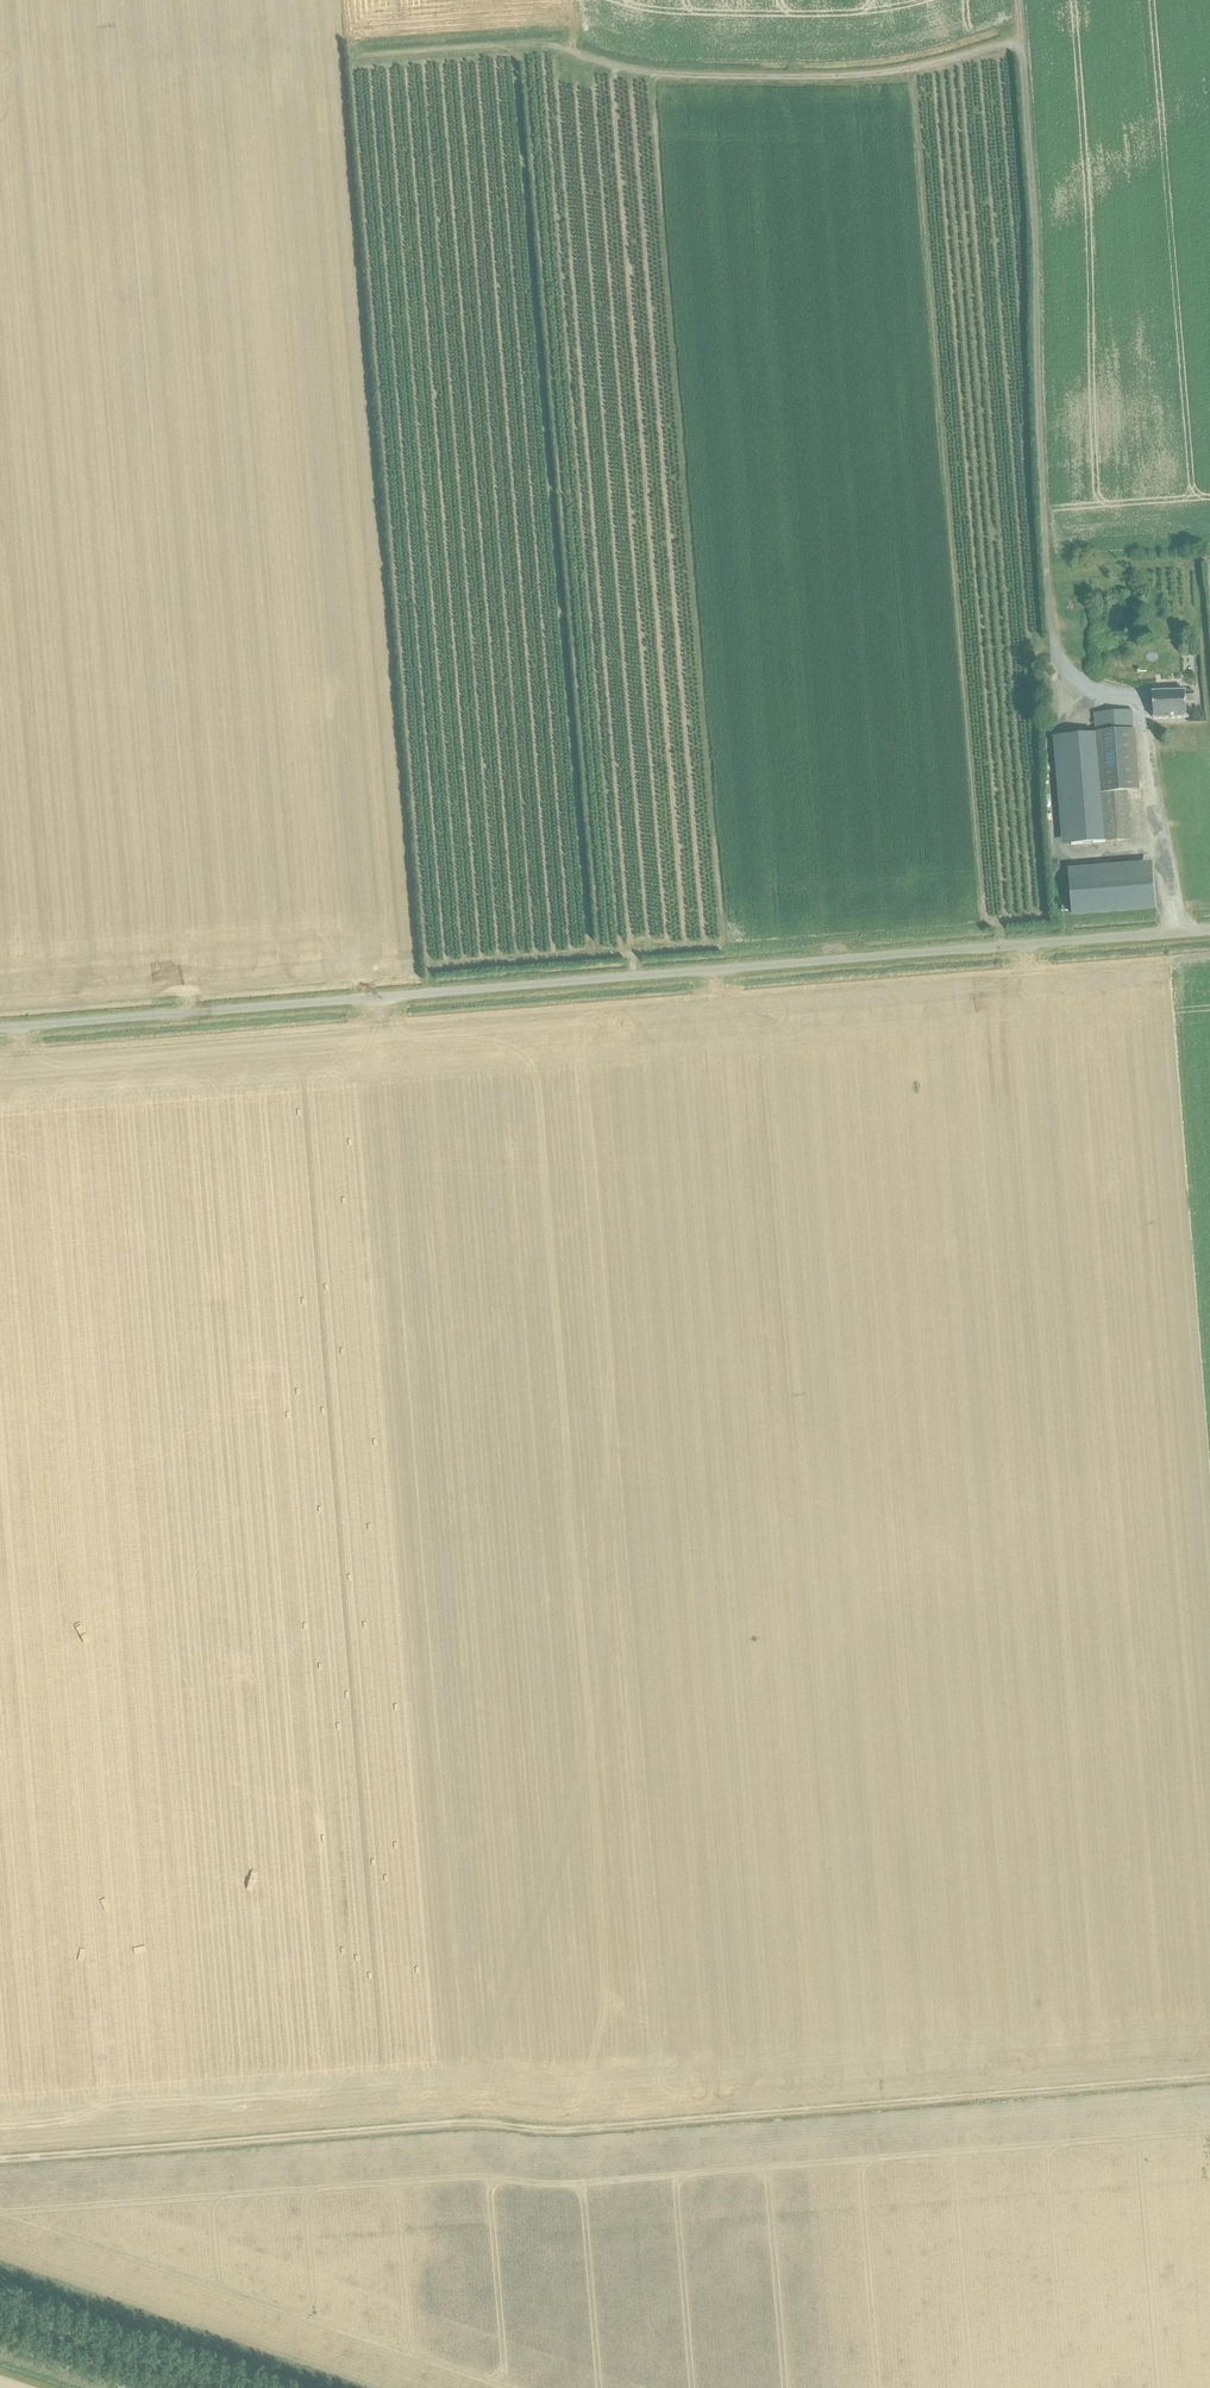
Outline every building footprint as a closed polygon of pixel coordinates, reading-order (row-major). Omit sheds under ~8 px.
[(1186,703),(1195,703),(1195,691),(1186,692),(1186,691),(1153,693),(1154,719),(1187,718),(1186,703)] [(1097,735),(1062,737),(1052,738),(1061,846),(1131,840),(1127,792),(1140,791),(1133,711),(1095,714),(1097,735)] [(1069,877),(1072,914),(1156,907),(1153,870),(1069,877)]
